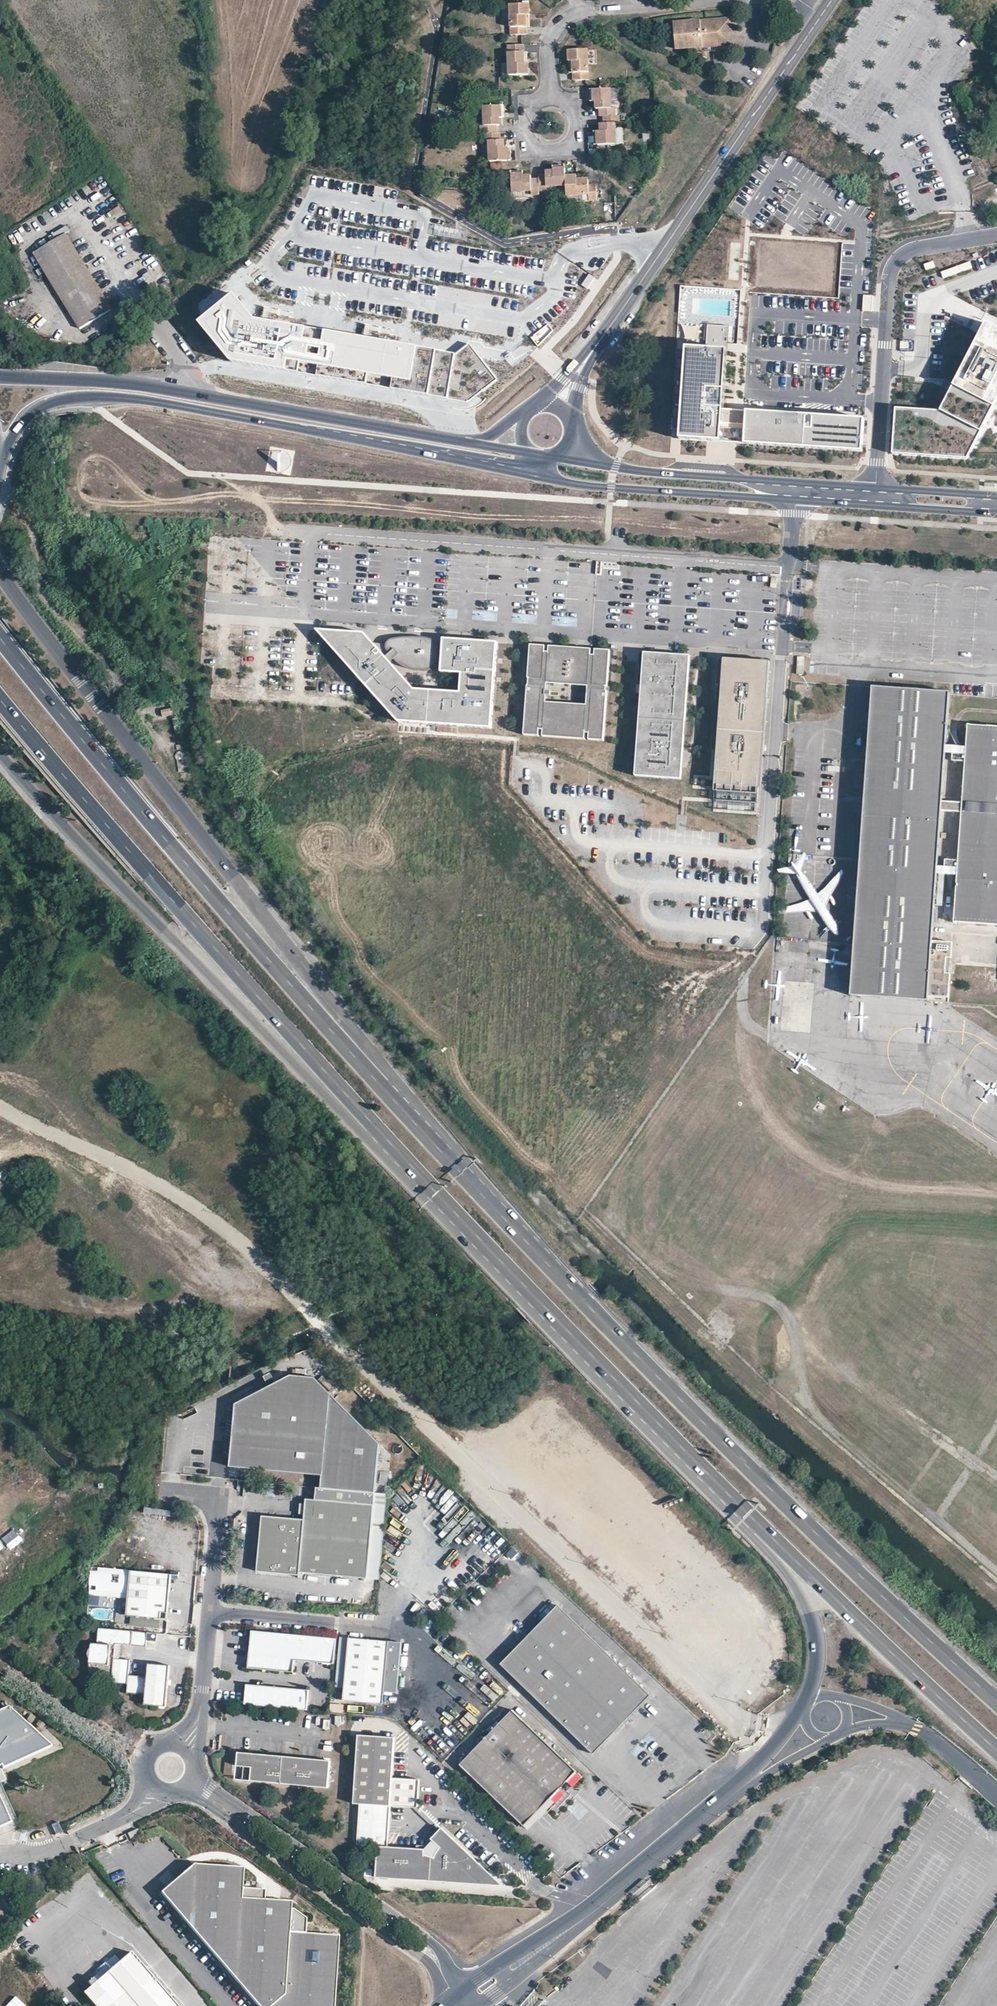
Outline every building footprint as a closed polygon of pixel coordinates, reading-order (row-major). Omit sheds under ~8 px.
[(525,28),(524,24),(524,15),(529,14),(528,4),(509,5),(511,34),(525,33),(525,28)] [(704,21),(673,23),(675,48),(700,46),(729,44),(729,33),(725,34),(725,31),(731,30),(730,18),(704,21)] [(732,43),(729,44),(700,46),(701,52),(732,49),(732,43)] [(509,46),(509,76),(528,75),(528,63),(524,63),(523,53),(523,49),(523,45),(509,46)] [(586,49),(568,50),(568,55),(569,61),(572,61),(573,72),(573,79),(587,78),(586,49)] [(969,86),(970,95),(979,94),(978,85),(969,86)] [(593,90),(593,102),(596,101),(596,105),(596,108),(600,108),(601,116),(603,116),(615,115),(615,107),(610,108),(610,89),(593,90)] [(484,107),(485,126),(480,126),(480,133),(485,133),(497,133),(496,125),(500,125),(499,120),(499,117),(502,117),(501,106),(484,107)] [(596,131),(597,145),(617,143),(615,124),(619,123),(618,115),(615,115),(603,116),(604,124),(600,124),(600,127),(600,131),(596,131)] [(489,141),(490,160),(509,161),(509,147),(504,147),(503,144),(503,140),(500,141),(500,132),(497,133),(485,133),(486,141),(489,141)] [(540,178),(540,190),(547,190),(547,186),(566,185),(565,174),(564,167),(553,168),(553,170),(549,170),(546,171),(546,175),(540,175),(540,178)] [(512,174),(513,191),(532,190),(532,194),(541,194),(540,190),(540,178),(531,178),(531,175),(526,175),(523,176),(523,173),(512,174)] [(565,174),(566,185),(566,196),(588,194),(588,200),(596,200),(595,186),(587,186),(587,181),(576,181),(576,178),(576,173),(571,174),(565,174)] [(35,254),(81,329),(111,311),(65,235),(35,254)] [(970,263),(941,272),(943,278),(972,268),(970,263)] [(254,316),(230,289),(196,320),(229,358),(467,401),(497,379),(469,342),(455,354),(254,316)] [(873,297),(864,297),(864,311),(873,311),(873,297)] [(984,319),(938,412),(895,409),(893,452),(967,456),(996,397),(996,325),(984,319)] [(729,326),(707,324),(706,343),(728,344),(729,326)] [(706,351),(727,352),(728,344),(706,343),(706,351)] [(724,408),(727,352),(706,351),(688,350),(682,441),(730,444),(863,453),(865,417),(773,411),(735,409),(724,408)] [(674,421),(682,421),(683,367),(675,367),(674,421)] [(272,448),(269,471),(291,474),(294,451),(272,448)] [(372,644),(363,634),(316,631),(398,723),(429,726),(492,729),(498,643),(443,640),(443,649),(437,649),(435,644),(429,639),(419,638),(411,638),(396,639),(391,641),(387,643),(387,645),(372,644)] [(546,646),(531,645),(525,729),(604,734),(610,650),(595,649),(595,650),(595,656),(591,655),(591,649),(549,646),(549,652),(545,652),(545,646),(546,646)] [(690,656),(644,653),(636,776),(682,779),(690,656)] [(757,803),(764,698),(768,698),(770,661),(723,658),(720,695),(724,695),(716,800),(757,803)] [(950,695),(876,689),(854,945),(850,995),(927,1000),(932,943),(937,873),(946,746),(950,695)] [(716,800),(724,695),(720,695),(712,811),(759,815),(768,698),(764,698),(757,803),(716,800)] [(968,723),(966,747),(957,874),(954,922),(996,925),(996,725),(968,723)] [(604,734),(525,729),(524,735),(604,741),(604,734)] [(957,874),(966,747),(961,747),(946,746),(937,873),(957,874)] [(16,847),(12,841),(6,844),(9,850),(16,847)] [(927,1000),(946,1002),(952,945),(932,943),(927,1000)] [(276,1379),(270,1370),(263,1374),(269,1384),(276,1379)] [(380,1446),(314,1379),(291,1371),(276,1379),(269,1384),(236,1403),(234,1425),(242,1432),(237,1468),(323,1477),(322,1490),(374,1495),(380,1446)] [(237,1468),(242,1432),(234,1425),(229,1467),(237,1468)] [(373,1507),(304,1500),(302,1521),(265,1517),(262,1545),(257,1544),(255,1566),(262,1567),(261,1574),(297,1578),(298,1574),(366,1581),(373,1507)] [(168,1612),(172,1573),(92,1565),(91,1582),(98,1582),(97,1594),(108,1595),(109,1588),(121,1590),(120,1596),(129,1597),(128,1616),(162,1619),(163,1612),(168,1612)] [(98,1582),(91,1582),(90,1593),(97,1594),(98,1582)] [(95,1607),(111,1607),(111,1597),(95,1596),(95,1607)] [(569,1615),(558,1605),(501,1663),(513,1674),(594,1752),(650,1694),(569,1615)] [(103,1664),(103,1672),(112,1673),(111,1684),(127,1685),(127,1692),(144,1693),(143,1703),(160,1704),(167,1704),(167,1698),(169,1665),(150,1664),(149,1675),(132,1674),(132,1659),(118,1658),(119,1644),(149,1646),(150,1632),(100,1629),(100,1643),(92,1643),(91,1664),(103,1664)] [(252,1630),(249,1666),(292,1669),(294,1658),(336,1662),(338,1639),(338,1638),(252,1630)] [(345,1688),(349,1638),(340,1638),(336,1687),(345,1688)] [(388,1641),(349,1638),(345,1688),(345,1693),(344,1701),(383,1704),(384,1692),(397,1693),(400,1654),(387,1653),(388,1641)] [(401,1642),(388,1641),(387,1653),(400,1654),(401,1642)] [(89,1669),(91,1672),(95,1674),(103,1672),(103,1664),(91,1664),(89,1669)] [(306,1690),(243,1685),(242,1705),(305,1710),(306,1690)] [(2,1762),(4,1765),(53,1743),(41,1732),(32,1724),(11,1705),(0,1710),(0,1763),(2,1762)] [(513,1711),(461,1765),(522,1824),(575,1771),(513,1711)] [(434,1732),(430,1737),(447,1752),(451,1747),(434,1732)] [(387,1848),(390,1806),(395,1736),(358,1734),(353,1804),(361,1804),(358,1846),(379,1848),(377,1877),(448,1883),(448,1878),(478,1880),(478,1872),(482,1872),(482,1863),(445,1828),(434,1839),(438,1842),(429,1851),(418,1850),(387,1848)] [(232,1767),(240,1767),(248,1768),(249,1753),(233,1752),(232,1767)] [(325,1786),(327,1759),(319,1759),(249,1753),(248,1768),(248,1776),(277,1779),(277,1777),(297,1778),(297,1784),(305,1784),(306,1782),(312,1782),(314,1785),(325,1786)] [(247,1779),(248,1776),(248,1768),(240,1767),(239,1778),(247,1779)] [(522,1824),(527,1829),(580,1776),(575,1771),(522,1824)] [(418,1808),(420,1780),(393,1777),(390,1806),(418,1808)] [(13,1821),(0,1792),(0,1827),(13,1821)] [(140,1835),(137,1830),(127,1834),(129,1839),(140,1835)] [(418,1846),(418,1850),(429,1851),(438,1842),(434,1839),(427,1846),(418,1846)] [(448,1878),(448,1883),(508,1886),(482,1863),(482,1872),(478,1872),(478,1880),(448,1878)] [(289,1901),(262,1899),(263,1889),(239,1887),(240,1867),(192,1864),(160,1892),(258,2005),(332,2005),(337,1935),(303,1933),(304,1918),(291,1909),(288,1908),(289,1901)] [(130,1952),(121,1959),(117,1955),(107,1963),(111,1968),(82,1993),(94,2005),(176,2005),(130,1952)]
